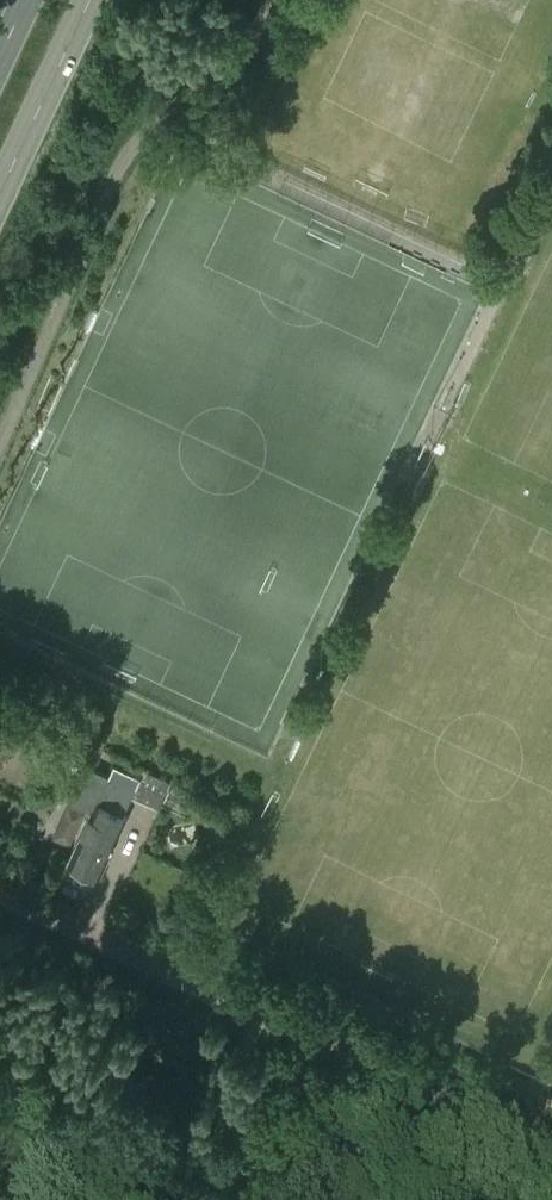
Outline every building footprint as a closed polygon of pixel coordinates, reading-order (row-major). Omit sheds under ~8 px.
[(134,787),(96,769),(83,763),(66,799),(92,811),(69,862),(99,876),(127,815),(122,813),(134,787)]
